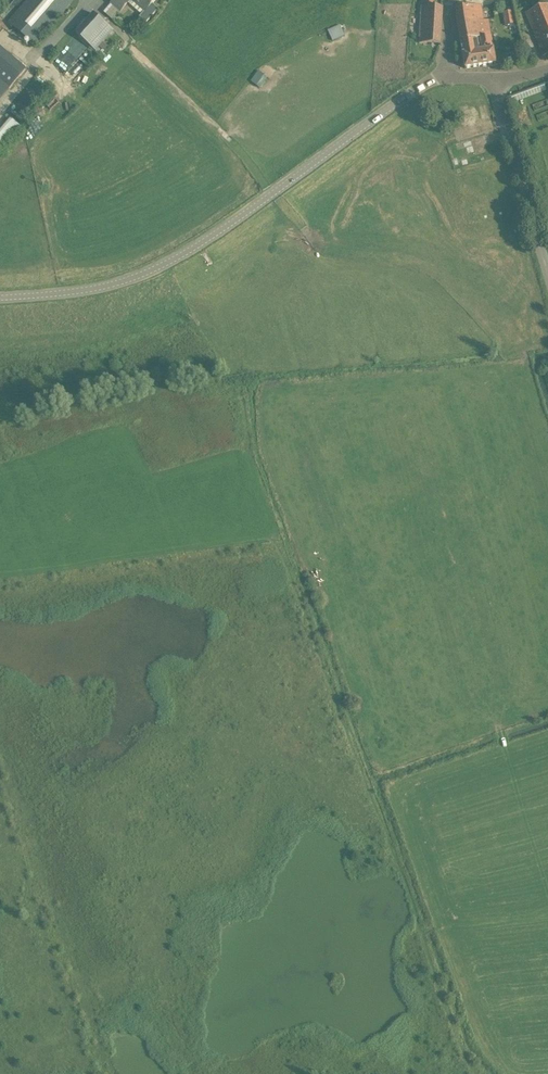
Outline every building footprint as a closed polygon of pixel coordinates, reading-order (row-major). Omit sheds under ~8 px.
[(73,0),(27,0),(8,22),(34,45),(73,0)] [(111,3),(120,11),(128,2),(128,1),(129,0),(113,0),(111,3)] [(139,17),(146,23),(158,9),(152,4),(155,0),(132,0),(144,11),(139,17)] [(441,36),(443,7),(434,7),(434,0),(422,0),(419,43),(441,45),(441,36)] [(544,55),(547,54),(547,0),(541,0),(543,6),(526,12),(544,55)] [(481,4),(456,8),(465,67),(495,63),(490,27),(485,28),(481,4)] [(505,26),(515,24),(513,11),(503,13),(505,26)] [(99,53),(106,45),(103,42),(113,30),(93,13),(75,32),(95,50),(99,53)] [(339,26),(327,31),(332,42),(344,36),(339,26)] [(25,68),(0,47),(0,81),(9,88),(25,68)] [(260,88),(268,77),(258,70),(251,81),(260,88)] [(9,88),(0,81),(0,98),(9,88)] [(21,126),(11,118),(0,132),(0,151),(21,126)]
